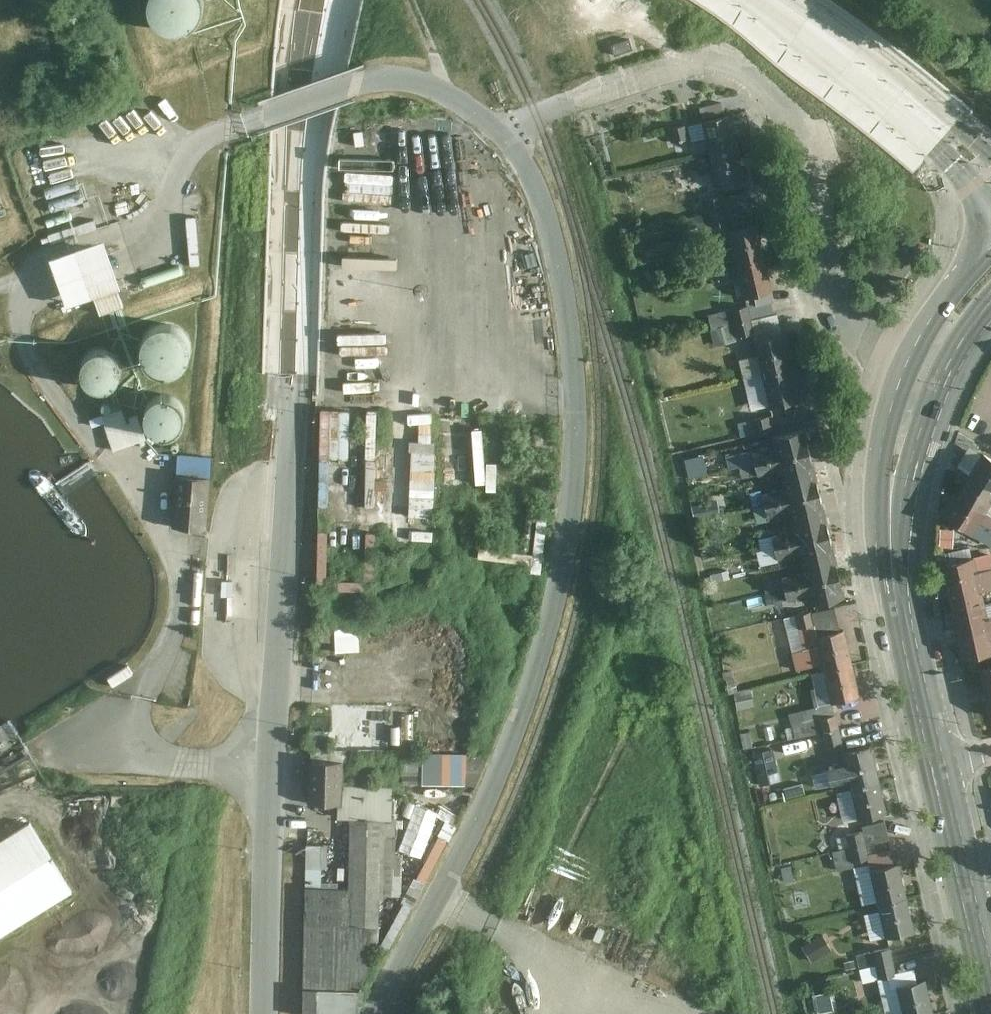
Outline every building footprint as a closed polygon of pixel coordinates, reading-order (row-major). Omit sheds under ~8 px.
[(145,9),(147,18),(151,24),(158,31),(168,34),(177,34),(181,33),(185,31),(192,26),(196,19),(198,14),(199,5),(197,0),(147,0),(145,9)] [(616,33),(616,52),(630,51),(629,33),(616,33)] [(737,148),(730,116),(699,122),(705,155),(737,148)] [(673,127),(676,139),(689,136),(687,124),(673,127)] [(744,181),(737,148),(705,155),(712,187),(744,181)] [(751,215),(745,193),(706,203),(711,225),(751,215)] [(203,214),(192,216),(195,265),(206,264),(203,214)] [(94,219),(51,233),(54,244),(97,229),(94,219)] [(763,259),(756,226),(727,232),(734,265),(763,259)] [(103,241),(46,261),(54,285),(64,313),(92,303),(99,323),(117,317),(122,315),(114,294),(121,291),(112,264),(103,241)] [(770,291),(763,259),(734,265),(742,298),(770,291)] [(184,264),(145,277),(148,286),(187,273),(184,264)] [(776,325),(771,303),(706,318),(711,340),(776,325)] [(154,384),(164,384),(175,380),(183,371),(186,361),(184,350),(177,341),(168,336),(157,335),(149,338),(145,340),(139,347),(138,351),(136,355),(136,359),(139,371),(146,380),(154,384)] [(789,369),(781,336),(750,344),(758,377),(789,369)] [(101,396),(108,394),(114,391),(118,385),(120,378),(120,372),(118,365),(115,361),(110,357),(106,355),(98,355),(92,356),(87,359),(82,364),(81,368),(79,375),(79,378),(84,388),(89,393),(94,395),(101,396)] [(797,402),(789,369),(758,377),(766,409),(797,402)] [(179,411),(174,407),(167,405),(160,405),(153,408),(150,411),(146,417),(144,422),(145,429),(146,434),(151,439),(157,443),(164,445),(174,442),(181,436),(184,430),(184,423),(182,416),(179,411)] [(116,451),(148,443),(142,420),(131,423),(127,409),(92,418),(95,429),(109,425),(116,451)] [(717,412),(719,435),(742,432),(739,409),(717,412)] [(767,414),(753,417),(756,431),(770,428),(767,414)] [(843,597),(804,432),(771,439),(773,449),(751,454),(756,477),(777,472),(782,491),(761,496),(766,519),(787,514),(791,532),(770,537),(775,561),(798,556),(802,574),(781,579),(786,603),(809,598),(810,605),(843,597)] [(688,478),(711,472),(705,452),(683,458),(688,478)] [(941,518),(969,535),(976,524),(990,531),(990,518),(983,514),(990,502),(990,503),(990,460),(980,453),(941,518)] [(204,533),(209,476),(175,473),(170,530),(204,533)] [(363,531),(362,579),(374,579),(375,531),(363,531)] [(939,567),(960,662),(990,655),(990,621),(987,622),(981,594),(990,591),(990,570),(977,573),(974,559),(939,567)] [(210,569),(201,569),(196,617),(207,619),(210,569)] [(327,581),(328,589),(355,587),(354,579),(327,581)] [(809,613),(796,616),(799,630),(812,627),(809,613)] [(785,620),(776,621),(779,650),(788,649),(785,620)] [(358,625),(332,627),(333,652),(359,650),(358,625)] [(814,636),(822,671),(850,664),(843,630),(814,636)] [(850,664),(822,671),(829,704),(858,698),(850,664)] [(133,677),(127,666),(107,677),(113,688),(133,677)] [(979,673),(989,719),(990,719),(990,670),(979,673)] [(840,744),(831,706),(789,716),(794,739),(821,734),(824,748),(840,744)] [(304,1013),(360,1013),(367,932),(381,930),(383,902),(393,902),(402,733),(312,731),(304,1013)] [(759,784),(781,779),(773,746),(751,751),(759,784)] [(886,816),(871,748),(841,754),(844,768),(823,773),(827,791),(848,786),(856,823),(886,816)] [(466,751),(425,750),(424,783),(466,783),(466,751)] [(428,857),(441,809),(408,800),(404,815),(411,817),(402,850),(428,857)] [(0,839),(0,940),(76,891),(33,818),(0,839)] [(861,833),(846,836),(852,865),(867,862),(861,833)] [(888,842),(864,847),(867,858),(890,853),(888,842)] [(898,869),(870,875),(876,908),(905,902),(898,869)] [(905,902),(876,908),(883,939),(911,933),(905,902)] [(811,960),(833,951),(827,935),(804,943),(811,960)] [(896,977),(890,950),(856,957),(862,984),(896,977)] [(906,1013),(933,1013),(936,1013),(928,982),(900,989),(906,1013)] [(814,1012),(833,1008),(829,991),(811,995),(814,1012)]
